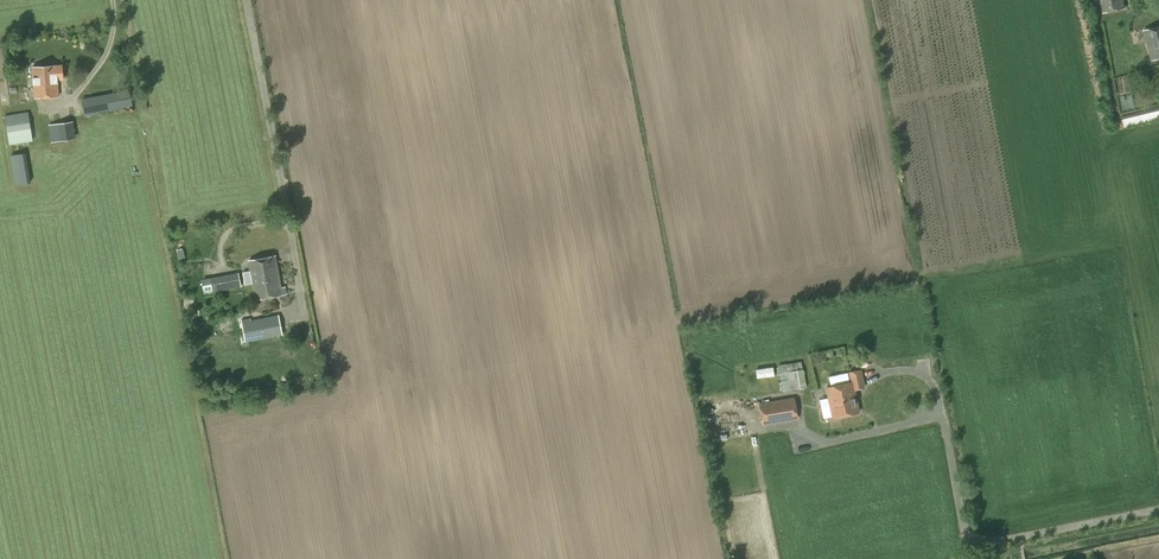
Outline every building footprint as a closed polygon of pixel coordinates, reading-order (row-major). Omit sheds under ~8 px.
[(1125,8),(1124,0),(1100,0),(1103,12),(1125,8)] [(1158,59),(1158,27),(1144,31),(1152,61),(1158,59)] [(63,78),(62,65),(55,66),(32,67),(35,98),(59,96),(58,79),(63,78)] [(85,117),(94,115),(94,113),(139,104),(136,88),(81,98),(85,117)] [(142,110),(148,109),(145,92),(139,93),(142,110)] [(1123,112),(1125,120),(1158,114),(1158,106),(1123,112)] [(10,144),(33,140),(28,111),(5,115),(10,144)] [(50,142),(76,138),(73,121),(48,124),(50,142)] [(11,153),(16,183),(32,180),(27,150),(11,153)] [(263,275),(278,273),(275,256),(249,261),(254,285),(264,283),(263,275)] [(204,294),(241,287),(239,272),(201,279),(204,294)] [(264,283),(254,285),(255,293),(257,300),(287,294),(285,287),(281,288),(278,273),(263,275),(264,283)] [(282,334),(279,315),(242,322),(239,323),(240,328),(243,328),(245,336),(242,337),(243,345),(249,344),(248,341),(282,334)] [(757,376),(777,373),(776,364),(756,367),(757,376)] [(806,387),(803,369),(779,373),(783,392),(806,387)] [(832,417),(857,411),(853,389),(864,387),(860,370),(849,372),(851,382),(826,387),(832,417)] [(762,424),(798,419),(795,397),(758,403),(762,424)]
